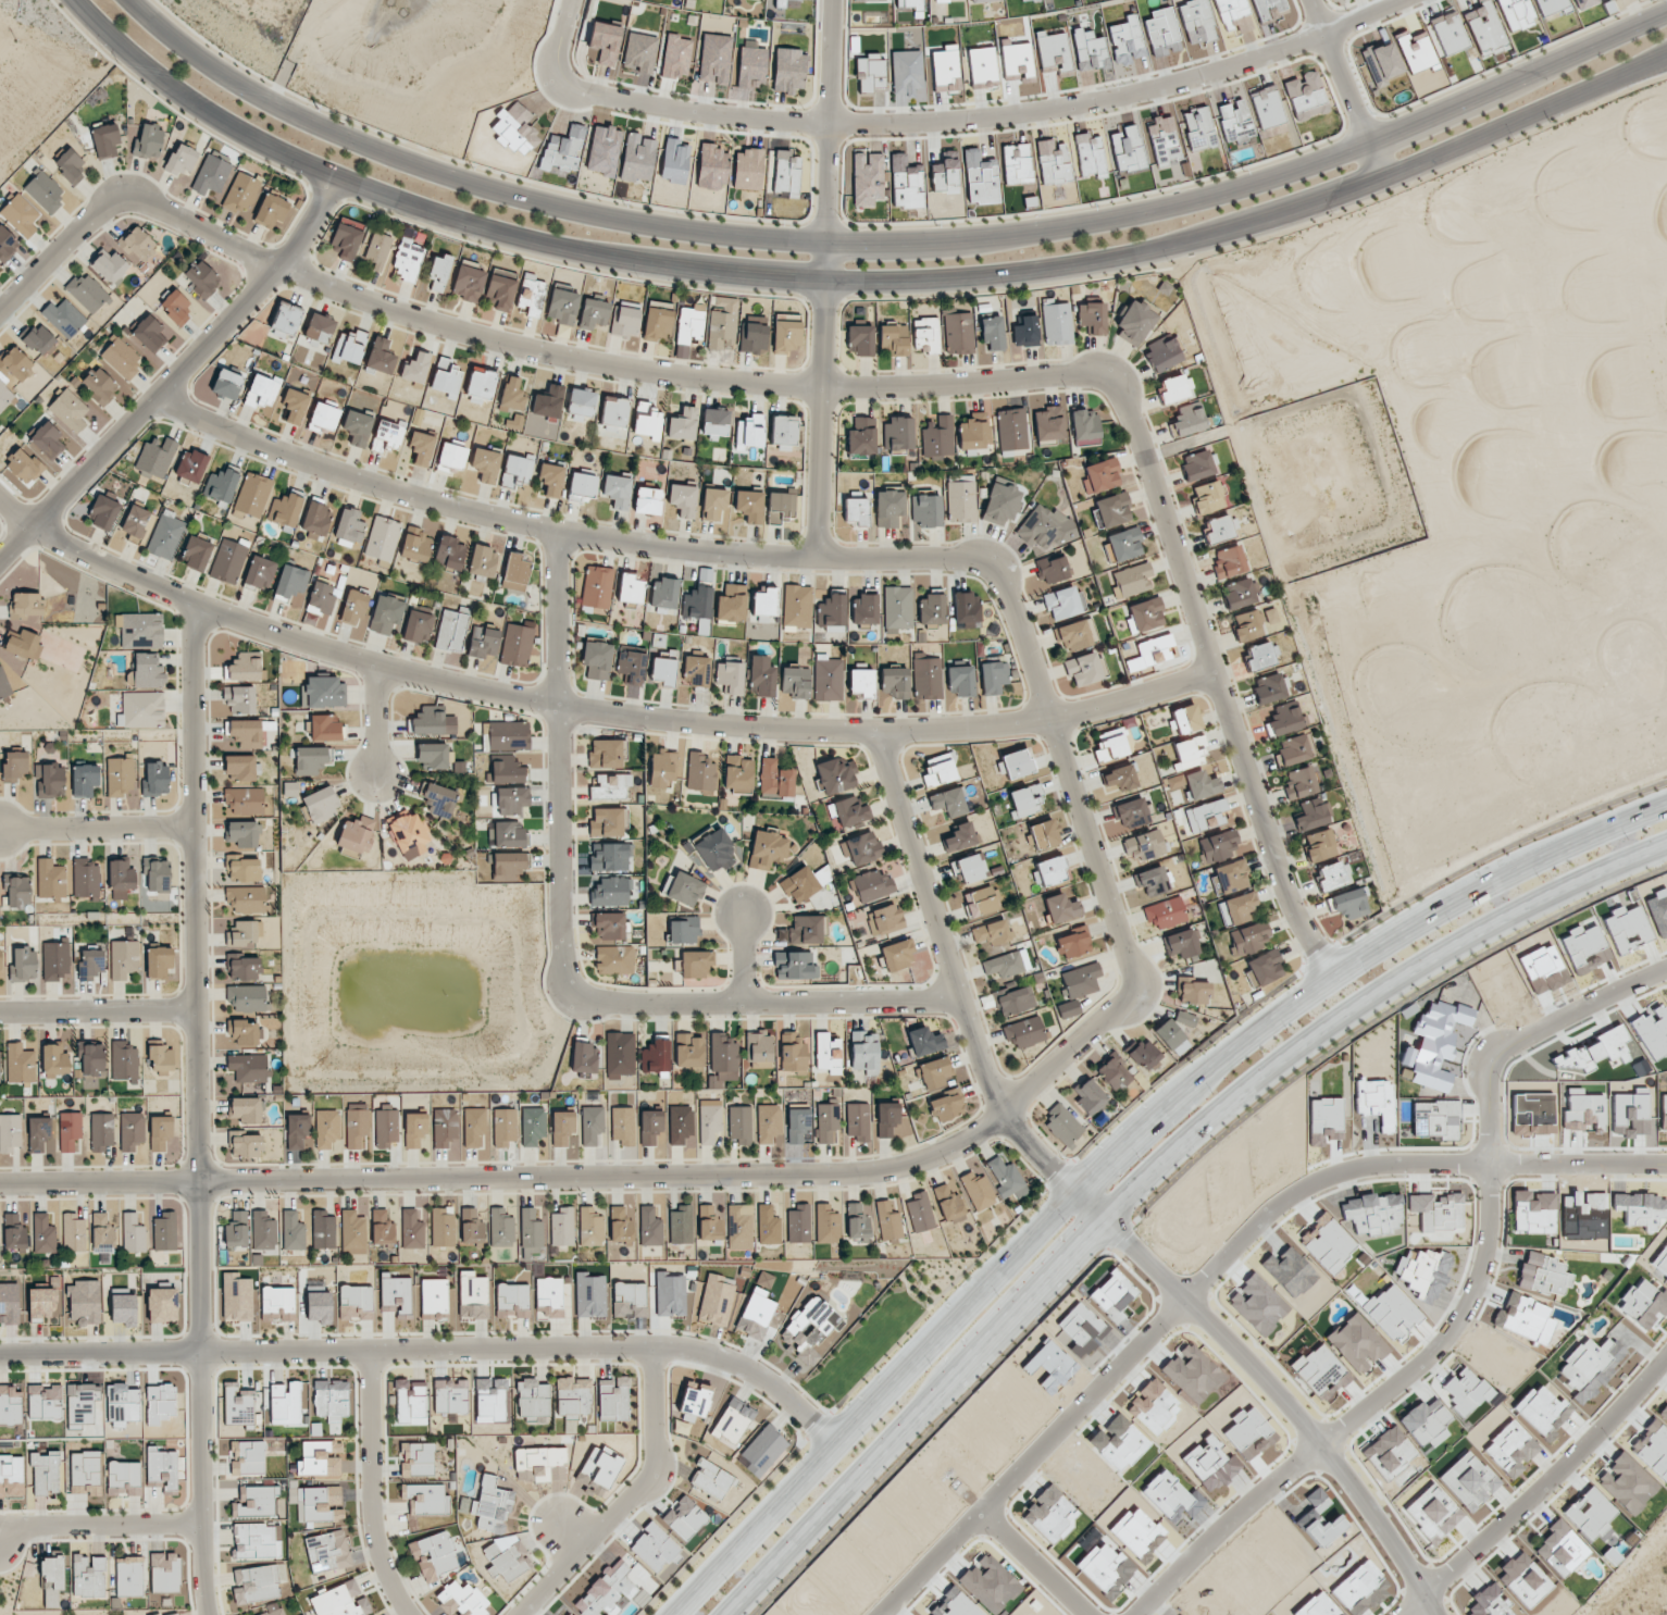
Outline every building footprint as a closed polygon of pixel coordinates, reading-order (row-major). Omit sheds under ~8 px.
[(1206,0),(1193,0),(1178,4),(1188,45),(1216,38),(1206,0)] [(1224,30),(1233,27),(1235,35),(1254,28),(1245,0),(1214,0),(1224,30)] [(1288,12),(1284,0),(1252,0),(1258,21),(1288,12)] [(1542,19),(1570,8),(1566,0),(1534,0),(1542,19)] [(1578,12),(1599,3),(1598,0),(1573,0),(1578,12)] [(1478,56),(1506,47),(1491,2),(1463,11),(1478,56)] [(1150,11),(1152,19),(1144,20),(1152,57),(1181,51),(1172,6),(1150,11)] [(1469,46),(1454,10),(1429,20),(1445,57),(1469,46)] [(1108,26),(1114,63),(1144,58),(1137,13),(1125,15),(1126,23),(1108,26)] [(587,48),(599,50),(597,64),(614,67),(620,26),(591,22),(587,48)] [(1092,28),(1072,31),(1078,72),(1108,68),(1104,37),(1093,38),(1092,28)] [(1065,32),(1045,36),(1044,30),(1034,32),(1041,70),(1056,67),(1057,73),(1072,71),(1065,32)] [(1409,73),(1436,62),(1424,31),(1409,37),(1406,30),(1394,35),(1409,73)] [(653,73),(657,36),(627,33),(623,70),(653,73)] [(727,85),(733,37),(704,33),(697,81),(727,85)] [(662,76),(688,78),(692,38),(666,35),(662,76)] [(739,87),(766,87),(767,41),(740,40),(739,87)] [(1377,89),(1388,84),(1386,78),(1403,71),(1390,40),(1361,53),(1377,89)] [(1030,41),(1001,43),(1003,81),(1019,80),(1019,75),(1032,74),(1030,41)] [(943,45),(943,52),(932,52),(933,91),(959,91),(958,45),(943,45)] [(972,87),(997,84),(992,47),(967,50),(972,87)] [(773,92),(793,93),(794,88),(803,89),(805,51),(775,49),(773,92)] [(891,51),(892,95),(914,95),(914,91),(923,91),(922,51),(891,51)] [(885,86),(884,60),(879,60),(879,53),(865,53),(865,58),(856,58),(857,92),(871,91),(871,86),(885,86)] [(1296,123),(1330,112),(1316,70),(1282,82),(1296,123)] [(1285,123),(1275,84),(1249,91),(1260,130),(1285,123)] [(1216,107),(1225,142),(1234,139),(1235,141),(1253,136),(1243,98),(1232,102),(1232,103),(1216,107)] [(532,116),(516,100),(506,111),(504,109),(487,128),(521,159),(541,138),(526,123),(532,116)] [(1181,113),(1191,151),(1217,144),(1207,106),(1181,113)] [(1155,167),(1167,165),(1166,160),(1179,158),(1172,116),(1147,120),(1155,167)] [(157,161),(165,128),(143,123),(139,139),(135,138),(131,155),(157,161)] [(585,126),(570,123),(567,138),(548,134),(540,169),(549,171),(550,164),(576,170),(579,158),(578,157),(585,126)] [(120,143),(116,124),(91,129),(96,159),(116,155),(114,144),(120,143)] [(586,172),(615,176),(621,129),(593,125),(586,172)] [(1109,132),(1117,171),(1144,166),(1136,126),(1109,132)] [(619,179),(636,182),(637,179),(650,181),(657,140),(640,138),(640,134),(627,132),(619,179)] [(1101,136),(1089,138),(1088,133),(1074,134),(1080,175),(1096,173),(1097,178),(1106,176),(1101,136)] [(684,184),(691,143),(666,139),(659,180),(684,184)] [(1036,141),(1042,185),(1071,181),(1066,143),(1055,144),(1054,139),(1036,141)] [(727,152),(714,151),(714,144),(699,143),(697,188),(726,189),(727,152)] [(163,169),(188,179),(199,151),(178,144),(174,154),(170,152),(163,169)] [(1004,183),(1031,182),(1029,144),(1002,145),(1004,183)] [(53,163),(75,185),(84,176),(80,172),(87,166),(69,147),(53,163)] [(963,149),(969,204),(999,201),(994,159),(980,161),(979,148),(963,149)] [(734,149),(733,189),(761,190),(763,150),(734,149)] [(773,190),(788,191),(787,197),(798,198),(800,157),(790,157),(790,150),(775,150),(773,190)] [(958,193),(957,150),(941,151),(941,163),(930,164),(931,194),(958,193)] [(191,190),(204,195),(207,189),(220,194),(232,164),(206,153),(191,190)] [(882,153),(866,154),(866,153),(852,153),(853,207),(875,207),(875,200),(883,200),(882,153)] [(893,207),(923,206),(922,165),(906,165),(906,153),(891,153),(893,207)] [(49,214),(67,194),(40,169),(22,189),(49,214)] [(222,207),(245,217),(261,181),(237,171),(222,207)] [(275,220),(281,222),(290,203),(266,192),(252,221),(271,229),(275,220)] [(18,193),(0,210),(0,213),(26,240),(37,230),(31,223),(39,215),(18,193)] [(365,226),(340,216),(329,248),(339,252),(337,257),(352,262),(365,226)] [(4,262),(21,244),(0,224),(0,258),(4,262)] [(158,247),(136,224),(117,242),(139,265),(158,247)] [(393,239),(374,231),(363,259),(375,263),(372,270),(380,273),(393,239)] [(415,280),(425,249),(411,244),(412,240),(401,236),(390,272),(415,280)] [(114,251),(110,256),(102,249),(89,265),(113,287),(131,267),(114,251)] [(432,254),(428,280),(432,280),(430,290),(445,293),(451,257),(432,254)] [(195,286),(192,289),(204,300),(222,280),(199,259),(184,275),(195,286)] [(487,273),(478,270),(479,265),(461,259),(450,294),(478,303),(487,273)] [(518,275),(493,267),(484,301),(495,304),(493,308),(508,312),(518,275)] [(110,296),(83,271),(66,290),(93,315),(110,296)] [(516,305),(528,308),(526,315),(539,318),(548,283),(535,280),(536,275),(525,272),(516,305)] [(553,285),(546,317),(558,319),(557,323),(572,327),(580,291),(553,285)] [(178,324),(194,307),(174,288),(158,306),(178,324)] [(592,331),(593,324),(605,326),(610,303),(584,297),(578,327),(592,331)] [(709,310),(708,349),(734,350),(737,298),(715,297),(714,310),(709,310)] [(87,320),(64,298),(56,307),(50,302),(40,313),(69,340),(87,320)] [(1116,326),(1121,328),(1117,337),(1139,348),(1158,312),(1131,298),(1116,326)] [(701,339),(706,305),(693,303),(693,309),(680,307),(675,342),(688,345),(690,337),(701,339)] [(1042,305),(1044,345),(1072,344),(1071,303),(1042,305)] [(1077,304),(1078,326),(1090,325),(1091,336),(1106,335),(1105,303),(1077,304)] [(611,333),(636,337),(640,309),(615,306),(611,333)] [(673,311),(647,307),(642,339),(656,342),(657,337),(669,339),(673,311)] [(337,321),(312,312),(304,335),(328,344),(337,321)] [(974,353),(972,313),(944,314),(945,354),(974,353)] [(159,331),(162,328),(150,314),(131,331),(152,355),(167,341),(159,331)] [(1013,326),(1013,346),(1038,345),(1037,314),(1021,314),(1021,325),(1013,326)] [(1004,350),(1002,317),(980,317),(981,342),(988,342),(989,351),(1004,350)] [(913,319),(914,349),(925,348),(925,353),(939,353),(938,318),(913,319)] [(800,322),(774,321),(773,352),(800,353),(800,322)] [(43,356),(56,338),(35,322),(22,341),(43,356)] [(767,323),(741,322),(740,352),(766,353),(767,323)] [(907,325),(879,326),(879,351),(889,350),(889,356),(907,356),(907,325)] [(873,326),(847,326),(847,346),(855,346),(855,356),(872,356),(873,326)] [(360,366),(367,332),(355,330),(354,335),(338,332),(333,360),(360,366)] [(1161,343),(1158,339),(1141,349),(1156,375),(1188,357),(1175,335),(1161,343)] [(127,382),(139,370),(133,365),(140,357),(117,336),(99,355),(127,382)] [(366,369),(392,374),(396,355),(386,353),(389,339),(373,336),(366,369)] [(15,346),(1,359),(0,359),(0,368),(17,385),(35,367),(15,346)] [(422,385),(431,354),(418,350),(413,364),(404,361),(399,378),(422,385)] [(430,391),(457,397),(463,369),(449,366),(450,359),(437,357),(430,391)] [(81,381),(92,393),(90,396),(100,407),(119,389),(98,366),(81,381)] [(489,405),(497,373),(473,367),(465,399),(489,405)] [(244,377),(220,368),(211,392),(235,401),(244,377)] [(282,379),(274,376),(272,380),(255,373),(244,402),(261,408),(263,402),(272,405),(282,379)] [(499,407),(523,410),(526,391),(518,390),(520,378),(504,375),(499,407)] [(1188,388),(1193,387),(1191,375),(1162,380),(1164,392),(1159,392),(1161,403),(1189,398),(1188,388)] [(0,380),(0,411),(16,397),(0,380)] [(530,413),(557,419),(564,386),(548,383),(545,395),(535,393),(530,413)] [(285,422),(299,426),(310,392),(288,385),(281,404),(290,407),(285,422)] [(89,409),(66,388),(47,408),(76,434),(87,423),(81,418),(89,409)] [(593,416),(596,391),(570,388),(567,413),(593,416)] [(626,428),(628,399),(603,398),(601,427),(626,428)] [(333,431),(340,410),(316,401),(307,429),(320,434),(323,427),(333,431)] [(633,434),(651,436),(650,441),(659,442),(662,413),(652,412),(652,403),(636,401),(633,434)] [(1168,424),(1172,438),(1207,429),(1200,401),(1175,408),(1178,422),(1168,424)] [(666,438),(694,440),(697,407),(682,406),(680,419),(668,418),(666,438)] [(1062,406),(1045,406),(1045,411),(1034,412),(1035,444),(1064,443),(1062,406)] [(340,430),(353,434),(349,444),(363,449),(374,415),(349,407),(340,430)] [(411,424),(421,426),(424,410),(414,408),(411,424)] [(997,410),(999,454),(1027,452),(1025,408),(997,410)] [(1100,436),(1095,408),(1070,412),(1074,440),(1100,436)] [(718,438),(718,436),(726,437),(728,410),(703,409),(701,437),(718,438)] [(958,421),(959,448),(989,447),(988,413),(976,413),(977,420),(958,421)] [(937,415),(938,421),(921,422),(922,456),(953,454),(951,414),(937,415)] [(735,448),(763,448),(764,417),(736,416),(735,448)] [(777,444),(777,450),(795,450),(795,417),(771,416),(771,444),(777,444)] [(398,449),(406,425),(380,417),(370,448),(388,454),(390,446),(398,449)] [(847,455),(875,454),(874,417),(853,418),(853,429),(846,429),(847,455)] [(913,449),(913,417),(889,418),(889,424),(883,424),(884,450),(913,449)] [(50,461),(65,447),(57,439),(61,435),(47,420),(29,438),(50,461)] [(427,468),(436,435),(412,429),(407,449),(416,451),(413,465),(427,468)] [(163,479),(179,443),(161,435),(157,447),(145,442),(133,470),(150,477),(151,474),(163,479)] [(462,470),(467,448),(442,442),(435,469),(449,472),(450,467),(462,470)] [(4,460),(24,485),(42,471),(22,445),(4,460)] [(481,471),(479,482),(494,485),(501,450),(475,445),(470,469),(481,471)] [(174,474),(198,484),(209,458),(185,448),(174,474)] [(1219,472),(1211,448),(1180,458),(1187,482),(1219,472)] [(529,483),(534,458),(506,453),(500,485),(518,488),(519,481),(529,483)] [(1086,495),(1120,485),(1117,473),(1119,472),(1115,457),(1083,466),(1087,478),(1081,480),(1086,495)] [(210,473),(202,494),(229,504),(242,470),(222,463),(217,476),(210,473)] [(544,496),(559,498),(565,468),(541,463),(537,482),(546,484),(544,496)] [(572,470),(567,497),(593,502),(598,475),(572,470)] [(602,496),(613,497),(611,509),(627,511),(632,474),(605,470),(602,496)] [(273,480),(246,471),(231,515),(242,519),(244,514),(260,519),(273,480)] [(947,522),(975,523),(976,476),(947,475),(947,522)] [(1012,527),(1019,504),(1018,504),(1023,488),(993,479),(982,518),(1012,527)] [(1229,505),(1220,479),(1190,488),(1198,515),(1229,505)] [(695,486),(669,485),(668,504),(677,504),(677,518),(694,519),(695,486)] [(634,513),(660,514),(661,489),(635,488),(634,513)] [(763,492),(735,491),(735,513),(746,513),(746,524),(761,525),(763,492)] [(767,522),(794,523),(795,492),(768,491),(767,522)] [(876,528),(898,528),(898,516),(904,516),(904,491),(876,491),(876,528)] [(272,496),(267,521),(295,527),(302,495),(288,492),(287,500),(272,496)] [(109,531),(121,504),(98,493),(86,520),(109,531)] [(942,527),(941,495),(911,495),(912,521),(919,521),(919,528),(942,527)] [(869,527),(868,498),(844,499),(844,521),(856,520),(856,527),(869,527)] [(300,532),(324,539),(333,507),(309,500),(300,532)] [(1014,535),(1030,547),(1034,542),(1045,551),(1052,540),(1059,546),(1074,526),(1039,500),(1014,535)] [(151,512),(131,504),(119,532),(139,540),(151,512)] [(355,548),(363,523),(358,521),(360,512),(343,507),(332,541),(355,548)] [(175,513),(163,508),(145,552),(172,562),(187,523),(174,518),(175,513)] [(401,522),(375,515),(364,555),(391,562),(401,522)] [(1234,539),(1231,529),(1238,528),(1235,515),(1206,521),(1208,532),(1204,533),(1207,545),(1234,539)] [(1142,554),(1138,542),(1142,541),(1138,526),(1103,537),(1110,563),(1142,554)] [(406,529),(400,557),(427,562),(433,534),(406,529)] [(457,539),(441,534),(433,564),(460,571),(467,546),(456,543),(457,539)] [(203,572),(213,544),(189,535),(179,563),(203,572)] [(234,586),(248,547),(221,538),(208,576),(234,586)] [(1247,571),(1239,544),(1211,552),(1219,579),(1247,571)] [(468,574),(493,579),(498,551),(473,546),(468,574)] [(524,592),(529,563),(518,561),(519,554),(508,552),(501,587),(524,592)] [(269,591),(276,561),(251,555),(244,585),(269,591)] [(1154,589),(1147,563),(1112,572),(1115,586),(1112,587),(1114,599),(1154,589)] [(273,596),(288,601),(290,593),(302,596),(310,572),(283,564),(273,596)] [(614,569),(586,565),(580,612),(592,613),(593,608),(609,610),(614,569)] [(617,600),(641,604),(645,578),(621,575),(617,600)] [(653,578),(650,606),(675,609),(678,581),(653,578)] [(1224,585),(1227,594),(1223,595),(1228,611),(1258,601),(1252,583),(1249,585),(1246,578),(1224,585)] [(307,611),(331,615),(337,584),(313,580),(307,611)] [(696,592),(682,592),(681,618),(710,618),(711,582),(696,582),(696,592)] [(716,621),(744,622),(746,585),(724,584),(723,596),(717,595),(716,621)] [(782,627),(811,628),(812,586),(783,585),(782,627)] [(1043,595),(1051,622),(1084,612),(1076,585),(1043,595)] [(912,587),(884,586),(883,628),(912,628),(912,587)] [(752,615),(758,615),(758,622),(775,623),(776,588),(764,588),(763,593),(752,593),(752,615)] [(844,589),(830,590),(830,600),(816,601),(817,628),(845,627),(844,589)] [(366,594),(346,590),(341,622),(361,626),(366,594)] [(27,618),(27,616),(42,615),(41,592),(10,593),(11,619),(27,618)] [(954,623),(963,623),(963,628),(981,627),(979,593),(953,594),(954,623)] [(377,594),(369,631),(389,636),(392,624),(400,625),(406,598),(386,594),(386,596),(377,594)] [(877,624),(877,595),(851,596),(852,624),(877,624)] [(918,596),(919,625),(944,624),(943,595),(918,596)] [(1136,634),(1166,623),(1157,596),(1127,607),(1136,634)] [(427,645),(435,616),(410,609),(402,639),(427,645)] [(1260,622),(1261,621),(1259,609),(1231,615),(1237,642),(1263,637),(1260,622)] [(440,610),(437,650),(462,652),(466,612),(440,610)] [(162,613),(114,614),(114,627),(121,627),(121,649),(162,648),(162,613)] [(1098,642),(1090,617),(1054,628),(1062,653),(1098,642)] [(506,623),(500,664),(528,668),(534,622),(524,621),(523,625),(506,623)] [(467,654),(494,660),(501,631),(473,625),(467,654)] [(21,630),(18,638),(10,635),(4,648),(36,662),(45,641),(21,630)] [(1166,648),(1173,646),(1168,633),(1135,645),(1140,656),(1133,659),(1137,670),(1170,658),(1166,648)] [(611,643),(584,641),(582,665),(587,666),(586,679),(609,680),(611,643)] [(1273,657),(1279,656),(1277,645),(1269,647),(1268,642),(1247,647),(1249,660),(1245,661),(1247,671),(1274,666),(1273,657)] [(619,649),(615,673),(624,674),(623,684),(641,686),(646,653),(619,649)] [(224,665),(224,680),(260,681),(260,652),(235,651),(235,665),(224,665)] [(1063,661),(1067,674),(1071,673),(1075,687),(1106,679),(1098,651),(1063,661)] [(651,678),(661,679),(661,686),(674,687),(676,654),(652,652),(651,678)] [(914,700),(942,699),(941,658),(924,658),(923,652),(912,653),(914,700)] [(158,653),(134,653),(133,687),(165,688),(166,666),(158,666),(158,653)] [(815,701),(842,700),(842,659),(826,659),(826,654),(814,654),(815,701)] [(768,656),(750,655),(749,696),(774,697),(775,666),(768,666),(768,656)] [(708,687),(709,657),(684,656),(683,678),(689,678),(689,687),(708,687)] [(742,696),(743,663),(716,662),(715,684),(727,684),(727,695),(742,696)] [(1001,685),(1009,685),(1008,662),(981,663),(982,695),(1001,695),(1001,685)] [(850,692),(861,692),(860,698),(873,699),(873,670),(865,670),(865,663),(851,663),(850,692)] [(13,694),(1,665),(0,665),(0,699),(13,694)] [(947,667),(948,697),(974,696),(973,666),(947,667)] [(809,668),(781,667),(781,693),(792,693),(792,698),(808,699),(809,668)] [(908,668),(880,668),(880,697),(908,697),(908,668)] [(1252,688),(1257,705),(1286,698),(1280,672),(1262,677),(1264,685),(1252,688)] [(345,707),(345,678),(307,678),(307,687),(301,687),(301,707),(345,707)] [(222,687),(223,705),(230,705),(230,714),(255,714),(255,686),(222,687)] [(122,714),(116,714),(116,727),(164,727),(163,692),(122,692),(122,714)] [(1168,721),(1171,729),(1175,728),(1178,736),(1202,727),(1194,703),(1170,711),(1172,720),(1168,721)] [(456,734),(456,716),(444,716),(444,705),(417,706),(418,719),(407,719),(407,734),(456,734)] [(1285,710),(1284,705),(1274,708),(1276,714),(1262,718),(1268,738),(1309,726),(1306,715),(1300,717),(1297,707),(1285,710)] [(311,741),(340,740),(339,714),(310,715),(311,741)] [(488,750),(530,750),(529,722),(488,722),(488,750)] [(1128,755),(1122,728),(1097,734),(1099,742),(1092,744),(1097,763),(1128,755)] [(1314,757),(1308,733),(1279,741),(1281,750),(1273,752),(1277,766),(1314,757)] [(1172,744),(1179,768),(1207,759),(1200,736),(1172,744)] [(622,767),(621,739),(589,741),(590,768),(622,767)] [(318,776),(318,766),(330,766),(330,748),(295,747),(294,775),(318,776)] [(1034,772),(1027,748),(996,758),(1004,781),(1034,772)] [(674,788),(675,752),(650,751),(649,788),(674,788)] [(715,761),(703,760),(703,752),(688,751),(686,790),(714,791),(715,761)] [(27,752),(5,752),(5,763),(2,763),(3,783),(19,782),(19,774),(27,773),(27,752)] [(926,786),(955,781),(950,754),(921,759),(926,786)] [(224,756),(225,774),(236,774),(237,782),(256,781),(255,755),(224,756)] [(724,788),(752,789),(753,757),(725,756),(724,788)] [(492,761),(491,783),(527,784),(527,768),(520,767),(520,757),(500,757),(499,762),(492,761)] [(822,797),(855,786),(852,775),(857,774),(852,759),(838,764),(835,757),(814,764),(819,779),(816,780),(822,797)] [(134,796),(133,758),(107,758),(107,796),(134,796)] [(776,758),(760,758),(759,796),(794,796),(794,770),(776,769),(776,758)] [(169,763),(146,762),(146,780),(142,780),(142,795),(168,796),(169,763)] [(35,797),(64,797),(65,765),(36,764),(35,797)] [(73,764),(72,796),(92,797),(92,786),(98,786),(99,765),(73,764)] [(1104,787),(1117,784),(1119,791),(1137,788),(1132,765),(1100,772),(1104,787)] [(1289,781),(1282,784),(1288,801),(1318,791),(1309,765),(1286,773),(1289,781)] [(1188,800),(1221,792),(1217,777),(1206,780),(1204,769),(1182,774),(1188,800)] [(626,799),(626,787),(632,787),(631,774),(597,774),(597,786),(589,787),(589,800),(626,799)] [(428,813),(449,820),(458,792),(427,782),(421,800),(431,803),(428,813)] [(1008,792),(1013,810),(1009,812),(1012,820),(1040,811),(1037,802),(1043,800),(1038,783),(1008,792)] [(334,809),(340,806),(330,784),(301,799),(313,825),(336,814),(334,809)] [(926,797),(932,812),(943,808),(947,819),(967,812),(958,786),(926,797)] [(264,813),(263,788),(224,789),(225,814),(264,813)] [(529,788),(497,788),(497,815),(520,815),(519,807),(529,807),(529,788)] [(859,807),(854,795),(831,803),(841,829),(872,818),(867,804),(859,807)] [(1292,818),(1297,832),(1332,821),(1324,795),(1298,803),(1302,815),(1292,818)] [(1152,813),(1150,804),(1144,805),(1142,797),(1114,803),(1120,829),(1150,823),(1148,814),(1152,813)] [(1191,834),(1224,823),(1220,812),(1227,810),(1223,797),(1183,810),(1191,834)] [(622,836),(623,808),(591,808),(590,836),(622,836)] [(386,825),(405,860),(434,844),(414,810),(386,825)] [(375,820),(360,816),(359,822),(344,818),(337,846),(367,854),(375,820)] [(1028,835),(1032,851),(1059,844),(1053,819),(1027,826),(1030,835),(1028,835)] [(945,853),(975,845),(969,821),(955,824),(956,830),(940,833),(945,853)] [(227,822),(227,846),(259,847),(259,823),(227,822)] [(520,822),(488,822),(488,846),(529,847),(529,831),(520,831),(520,822)] [(709,875),(737,860),(719,826),(691,841),(709,875)] [(791,839),(778,837),(779,831),(754,828),(749,868),(768,871),(770,861),(782,863),(784,853),(789,853),(791,839)] [(1141,861),(1167,853),(1159,828),(1121,840),(1127,858),(1139,855),(1141,861)] [(1205,864),(1241,851),(1232,828),(1197,841),(1205,864)] [(1301,837),(1310,863),(1337,854),(1328,828),(1301,837)] [(853,867),(881,856),(871,830),(837,842),(843,858),(849,855),(853,867)] [(628,871),(628,858),(633,857),(633,843),(601,844),(601,852),(590,852),(590,871),(628,871)] [(529,868),(529,853),(493,853),(493,880),(519,880),(520,868),(529,868)] [(978,861),(976,854),(950,861),(954,876),(959,874),(962,884),(987,878),(982,860),(978,861)] [(1068,878),(1061,855),(1030,864),(1038,887),(1068,878)] [(261,881),(260,856),(226,857),(227,881),(261,881)] [(66,866),(52,866),(52,858),(37,858),(38,897),(66,897),(66,866)] [(1217,896),(1251,885),(1241,858),(1208,870),(1217,896)] [(145,893),(169,893),(169,859),(145,860),(145,893)] [(73,897),(99,897),(99,860),(74,860),(73,897)] [(135,869),(129,869),(129,860),(109,860),(109,893),(135,893),(135,869)] [(1318,869),(1322,879),(1316,881),(1321,893),(1351,882),(1342,860),(1318,869)] [(812,875),(806,865),(779,882),(794,905),(831,881),(822,868),(812,875)] [(1173,889),(1168,873),(1164,874),(1161,865),(1132,874),(1137,889),(1143,886),(1147,898),(1173,889)] [(860,904),(894,891),(888,873),(879,876),(876,869),(851,878),(860,904)] [(696,898),(701,900),(706,881),(674,872),(666,899),(693,907),(696,898)] [(29,907),(30,878),(9,877),(8,906),(29,907)] [(590,906),(628,906),(627,877),(599,878),(600,887),(590,887),(590,906)] [(1002,909),(996,885),(963,893),(968,917),(1002,909)] [(225,887),(226,912),(265,911),(264,886),(225,887)] [(1345,914),(1347,920),(1370,914),(1363,887),(1330,896),(1335,917),(1345,914)] [(1216,903),(1225,928),(1262,915),(1253,890),(1216,903)] [(1051,924),(1082,914),(1077,899),(1067,903),(1063,892),(1042,898),(1051,924)] [(1142,907),(1149,927),(1157,924),(1159,930),(1187,920),(1179,895),(1142,907)] [(864,912),(872,937),(905,927),(897,902),(864,912)] [(1653,940),(1639,906),(1624,911),(1623,908),(1601,917),(1617,955),(1653,940)] [(624,940),(624,913),(594,913),(595,940),(624,940)] [(792,928),(788,928),(788,943),(821,943),(821,932),(825,932),(826,916),(792,915),(792,928)] [(698,916),(669,916),(669,943),(697,944),(698,916)] [(975,944),(980,943),(982,948),(1011,941),(1005,918),(970,927),(975,944)] [(261,921),(234,920),(234,930),(226,930),(225,945),(260,946),(261,921)] [(1228,932),(1232,947),(1229,948),(1232,958),(1262,949),(1260,941),(1271,938),(1265,921),(1228,932)] [(1062,960),(1092,950),(1084,926),(1054,936),(1062,960)] [(1197,930),(1164,934),(1167,955),(1180,953),(1180,957),(1201,954),(1197,930)] [(879,948),(887,973),(917,963),(909,938),(879,948)] [(110,941),(111,981),(126,981),(126,972),(139,972),(139,941),(110,941)] [(43,982),(59,981),(59,974),(70,973),(69,942),(42,943),(43,982)] [(632,946),(596,947),(596,974),(633,974),(632,946)] [(147,947),(146,978),(166,978),(167,968),(173,968),(173,948),(147,947)] [(980,962),(985,975),(997,971),(1000,979),(1031,968),(1024,947),(980,962)] [(12,948),(11,980),(36,981),(37,949),(12,948)] [(1283,976),(1279,962),(1281,962),(1276,949),(1244,961),(1253,987),(1283,976)] [(78,981),(94,981),(94,974),(103,974),(104,950),(79,950),(78,981)] [(680,952),(681,978),(713,977),(712,951),(680,952)] [(775,979),(818,979),(818,966),(812,966),(812,952),(775,952),(775,979)] [(259,957),(242,958),(242,954),(229,954),(230,980),(260,979),(259,957)] [(1097,992),(1093,977),(1101,975),(1098,962),(1060,972),(1067,1000),(1097,992)] [(1209,1004),(1209,982),(1180,982),(1179,1003),(1209,1004)] [(226,986),(226,1003),(234,1003),(234,1012),(266,1011),(265,985),(226,986)] [(1002,1017),(1037,1006),(1030,985),(995,997),(1002,1017)] [(1446,1093),(1452,1074),(1438,1070),(1441,1058),(1451,1061),(1454,1049),(1451,1049),(1455,1033),(1451,1032),(1454,1022),(1470,1027),(1474,1011),(1430,998),(1425,1015),(1418,1013),(1412,1033),(1421,1036),(1407,1082),(1446,1093)] [(1056,1007),(1061,1020),(1080,1013),(1076,1001),(1056,1007)] [(1198,1017),(1178,1010),(1174,1021),(1193,1028),(1198,1017)] [(1004,1025),(1010,1050),(1046,1041),(1040,1016),(1004,1025)] [(1170,1052),(1186,1039),(1168,1018),(1152,1031),(1170,1052)] [(237,1044),(257,1045),(258,1022),(227,1021),(227,1034),(237,1034),(237,1044)] [(1551,1057),(1555,1068),(1573,1062),(1575,1069),(1582,1066),(1585,1073),(1595,1069),(1592,1062),(1607,1056),(1608,1061),(1624,1055),(1620,1042),(1627,1039),(1622,1024),(1594,1034),(1596,1041),(1551,1057)] [(905,1032),(914,1058),(946,1048),(941,1033),(930,1037),(927,1025),(905,1032)] [(771,1031),(745,1033),(746,1062),(773,1061),(771,1031)] [(737,1081),(739,1041),(725,1040),(725,1033),(711,1032),(709,1073),(708,1073),(707,1089),(723,1089),(724,1080),(737,1081)] [(806,1071),(807,1039),(793,1039),(793,1033),(780,1032),(780,1070),(806,1071)] [(864,1075),(877,1075),(878,1032),(851,1032),(850,1069),(865,1070),(864,1075)] [(634,1033),(606,1033),(606,1075),(635,1074),(634,1033)] [(704,1067),(704,1038),(689,1038),(689,1033),(675,1033),(675,1067),(704,1067)] [(815,1033),(815,1069),(828,1069),(828,1074),(840,1075),(840,1040),(828,1040),(828,1033),(815,1033)] [(1162,1057),(1145,1037),(1127,1053),(1145,1072),(1162,1057)] [(669,1072),(669,1039),(649,1040),(649,1049),(640,1049),(641,1073),(669,1072)] [(131,1041),(111,1041),(112,1080),(138,1079),(137,1048),(131,1048),(131,1041)] [(7,1043),(8,1083),(35,1082),(34,1050),(22,1050),(22,1042),(7,1043)] [(595,1042),(572,1042),(572,1073),(595,1073),(595,1042)] [(43,1043),(44,1079),(55,1078),(55,1073),(69,1073),(69,1055),(62,1055),(62,1043),(43,1043)] [(104,1076),(103,1044),(79,1044),(80,1076),(104,1076)] [(149,1046),(149,1072),(173,1073),(174,1046),(149,1046)] [(1415,1049),(1403,1047),(1399,1065),(1410,1067),(1415,1049)] [(1095,1069),(1115,1092),(1131,1078),(1120,1066),(1124,1063),(1114,1052),(1095,1069)] [(227,1055),(227,1070),(235,1070),(235,1083),(266,1082),(265,1054),(227,1055)] [(952,1074),(947,1056),(917,1064),(925,1090),(945,1084),(943,1077),(952,1074)] [(1080,1098),(1075,1101),(1089,1117),(1108,1100),(1088,1077),(1073,1090),(1080,1098)] [(1356,1114),(1380,1114),(1380,1133),(1394,1132),(1392,1081),(1363,1082),(1363,1079),(1355,1079),(1356,1114)] [(1604,1095),(1583,1095),(1582,1088),(1567,1088),(1567,1110),(1562,1110),(1563,1130),(1605,1130),(1604,1095)] [(934,1121),(965,1114),(959,1089),(928,1097),(934,1121)] [(261,1098),(231,1097),(230,1118),(239,1118),(239,1124),(260,1124),(261,1098)] [(1343,1098),(1310,1098),(1310,1147),(1324,1147),(1324,1139),(1343,1139),(1343,1098)] [(839,1130),(839,1099),(828,1099),(828,1104),(817,1104),(817,1144),(832,1144),(832,1130),(839,1130)] [(699,1101),(700,1145),(713,1145),(713,1131),(722,1131),(721,1100),(699,1101)] [(1413,1101),(1412,1137),(1457,1137),(1457,1102),(1413,1101)] [(1044,1126),(1068,1149),(1086,1130),(1057,1102),(1045,1115),(1050,1120),(1044,1126)] [(868,1103),(846,1104),(847,1137),(869,1136),(868,1103)] [(899,1103),(877,1103),(877,1138),(892,1138),(892,1125),(899,1125),(899,1103)] [(346,1149),(361,1149),(361,1135),(369,1135),(370,1104),(347,1104),(346,1149)] [(398,1110),(390,1110),(390,1104),(376,1104),(376,1148),(390,1148),(390,1142),(398,1142),(398,1110)] [(758,1144),(773,1144),(772,1135),(781,1135),(780,1105),(757,1105),(758,1144)] [(581,1147),(596,1147),(596,1133),(603,1134),(604,1107),(582,1106),(581,1147)] [(684,1146),(684,1137),(692,1137),(693,1106),(670,1106),(669,1145),(684,1146)] [(752,1106),(728,1107),(728,1139),(738,1139),(738,1145),(752,1145),(752,1106)] [(611,1108),(612,1144),(635,1144),(634,1107),(611,1108)] [(486,1108),(464,1108),(464,1148),(485,1148),(486,1108)] [(545,1108),(522,1108),(522,1147),(537,1147),(537,1138),(545,1138),(545,1108)] [(433,1109),(434,1149),(448,1148),(448,1138),(457,1138),(457,1109),(433,1109)] [(494,1147),(509,1147),(508,1141),(518,1141),(517,1109),(493,1109),(494,1147)] [(810,1109),(787,1109),(788,1144),(803,1144),(803,1130),(810,1130),(810,1109)] [(339,1110),(315,1110),(316,1150),(331,1149),(331,1140),(340,1139),(339,1110)] [(574,1134),(574,1111),(551,1112),(552,1147),(568,1147),(568,1134),(574,1134)] [(663,1131),(663,1111),(640,1111),(640,1146),(655,1145),(655,1131),(663,1131)] [(60,1152),(80,1152),(80,1112),(60,1113),(60,1152)] [(121,1113),(120,1151),(135,1152),(135,1143),(143,1143),(144,1113),(121,1113)] [(427,1113),(404,1113),(405,1148),(419,1148),(419,1135),(427,1135),(427,1113)] [(113,1114),(90,1114),(91,1150),(113,1149),(113,1114)] [(21,1150),(20,1115),(0,1115),(0,1151),(21,1150)] [(287,1115),(287,1150),(303,1150),(303,1139),(309,1139),(310,1115),(287,1115)] [(172,1116),(150,1117),(150,1152),(165,1151),(165,1139),(172,1138),(172,1116)] [(51,1139),(51,1118),(28,1118),(29,1153),(44,1153),(44,1140),(51,1139)] [(261,1135),(241,1135),(241,1131),(229,1131),(230,1156),(262,1155),(261,1135)] [(1012,1162),(1005,1166),(998,1155),(985,1162),(999,1186),(995,1188),(1003,1201),(1013,1194),(1016,1199),(1029,1191),(1012,1162)] [(975,1178),(972,1171),(959,1177),(975,1212),(997,1201),(984,1174),(975,1178)] [(964,1219),(950,1181),(932,1188),(946,1226),(964,1219)] [(1556,1193),(1531,1193),(1531,1190),(1512,1191),(1513,1233),(1556,1233),(1556,1193)] [(936,1227),(925,1191),(903,1198),(914,1234),(936,1227)] [(1461,1193),(1407,1195),(1407,1212),(1419,1212),(1419,1231),(1462,1230),(1461,1193)] [(1398,1194),(1374,1197),(1374,1196),(1339,1200),(1341,1219),(1351,1218),(1353,1233),(1365,1232),(1365,1235),(1387,1233),(1386,1226),(1402,1224),(1398,1194)] [(1611,1196),(1612,1210),(1623,1210),(1624,1226),(1644,1225),(1644,1232),(1656,1231),(1655,1217),(1666,1217),(1665,1194),(1611,1196)] [(877,1201),(879,1240),(901,1239),(901,1213),(890,1213),(890,1200),(877,1201)] [(869,1238),(869,1215),(861,1215),(861,1202),(846,1203),(847,1238),(869,1238)] [(816,1243),(840,1242),(839,1211),(830,1211),(830,1203),(815,1203),(816,1243)] [(758,1244),(780,1244),(780,1217),(772,1217),(772,1204),(757,1204),(758,1244)] [(810,1242),(809,1204),(787,1205),(787,1242),(810,1242)] [(662,1245),(661,1218),(654,1218),(654,1205),(639,1206),(640,1245),(662,1245)] [(691,1205),(669,1206),(670,1244),(692,1243),(691,1205)] [(699,1240),(719,1240),(718,1205),(698,1205),(699,1240)] [(751,1249),(752,1205),(728,1205),(727,1249),(751,1249)] [(579,1207),(580,1246),(604,1246),(603,1216),(593,1216),(593,1206),(579,1207)] [(610,1243),(633,1242),(632,1218),(625,1218),(624,1206),(610,1206),(610,1243)] [(475,1208),(461,1207),(460,1246),(483,1246),(484,1219),(475,1219),(475,1208)] [(490,1247),(514,1247),(513,1214),(504,1215),(504,1207),(490,1208),(490,1247)] [(534,1207),(521,1208),(521,1253),(542,1253),(542,1221),(535,1221),(534,1207)] [(559,1213),(550,1214),(551,1246),(573,1245),(572,1207),(559,1207),(559,1213)] [(454,1214),(445,1214),(445,1208),(431,1208),(431,1247),(454,1246),(454,1214)] [(365,1216),(356,1217),(355,1209),(341,1210),(342,1254),(366,1254),(365,1216)] [(394,1244),(394,1221),(387,1221),(387,1209),(371,1209),(372,1245),(394,1244)] [(402,1249),(423,1248),(423,1209),(401,1209),(402,1249)] [(225,1246),(247,1246),(247,1210),(231,1211),(232,1225),(224,1225),(225,1246)] [(252,1211),(252,1250),(276,1249),(276,1217),(266,1218),(266,1210),(252,1211)] [(297,1210),(283,1210),(283,1250),(305,1249),(305,1222),(297,1222),(297,1210)] [(335,1249),(335,1216),(326,1216),(326,1210),(313,1210),(312,1248),(335,1249)] [(123,1252),(145,1252),(145,1226),(137,1226),(137,1212),(123,1212),(123,1252)] [(19,1213),(3,1214),(4,1249),(26,1249),(26,1226),(19,1226),(19,1213)] [(33,1213),(33,1253),(55,1253),(55,1226),(48,1226),(48,1213),(33,1213)] [(85,1251),(85,1219),(77,1219),(77,1213),(62,1213),(63,1252),(85,1251)] [(154,1250),(176,1250),(175,1213),(153,1213),(154,1250)] [(1331,1275),(1342,1265),(1338,1261),(1355,1244),(1325,1213),(1297,1240),(1331,1275)] [(1666,1280),(1666,1242),(1649,1265),(1666,1280)] [(1436,1306),(1451,1257),(1417,1247),(1413,1261),(1405,1259),(1398,1280),(1407,1282),(1405,1288),(1416,1291),(1414,1299),(1436,1306)] [(1516,1287),(1562,1295),(1563,1287),(1570,1288),(1573,1274),(1564,1273),(1566,1259),(1527,1253),(1526,1263),(1521,1262),(1516,1287)] [(1119,1312),(1138,1291),(1115,1269),(1087,1297),(1116,1324),(1124,1316),(1119,1312)] [(475,1271),(459,1271),(460,1318),(488,1318),(487,1277),(475,1277),(475,1271)] [(685,1317),(685,1276),(664,1276),(664,1272),(657,1271),(656,1316),(685,1317)] [(775,1275),(760,1271),(756,1285),(771,1289),(775,1275)] [(252,1278),(238,1278),(238,1272),(222,1273),(223,1320),(252,1319),(252,1278)] [(1290,1308),(1255,1272),(1225,1300),(1261,1337),(1290,1308)] [(737,1280),(707,1273),(697,1319),(727,1326),(737,1280)] [(605,1274),(575,1275),(576,1318),(606,1317),(605,1274)] [(410,1278),(380,1278),(381,1312),(397,1311),(397,1318),(411,1318),(410,1278)] [(421,1319),(448,1319),(447,1279),(421,1280),(421,1319)] [(536,1279),(536,1317),(570,1318),(571,1280),(536,1279)] [(100,1323),(99,1282),(68,1282),(69,1323),(100,1323)] [(645,1316),(646,1283),(614,1282),(613,1316),(645,1316)] [(18,1283),(0,1283),(0,1323),(19,1322),(18,1283)] [(528,1284),(496,1285),(497,1318),(529,1317),(528,1284)] [(372,1286),(339,1286),(339,1319),(373,1319),(372,1286)] [(777,1303),(766,1298),(768,1292),(753,1286),(735,1330),(761,1341),(777,1303)] [(262,1320),(294,1319),(294,1287),(261,1288),(262,1320)] [(29,1289),(29,1318),(57,1318),(57,1288),(29,1289)] [(148,1322),(178,1321),(177,1288),(147,1289),(148,1322)] [(331,1325),(332,1292),(307,1292),(306,1321),(318,1321),(318,1325),(331,1325)] [(111,1325),(136,1324),(135,1295),(110,1295),(111,1325)] [(780,1336),(788,1345),(791,1342),(800,1351),(797,1356),(803,1363),(810,1368),(821,1358),(812,1348),(840,1324),(842,1320),(828,1305),(813,1296),(808,1301),(806,1303),(791,1317),(780,1336)] [(1056,1324),(1074,1342),(1067,1349),(1079,1361),(1109,1331),(1079,1301),(1056,1324)] [(1389,1348),(1356,1311),(1325,1339),(1358,1376),(1389,1348)] [(1625,1350),(1606,1336),(1598,1347),(1583,1336),(1557,1373),(1568,1380),(1564,1385),(1574,1393),(1569,1399),(1582,1408),(1625,1350)] [(1495,1393),(1481,1379),(1479,1381),(1463,1366),(1439,1390),(1465,1415),(1482,1398),(1486,1402),(1495,1393)] [(599,1420),(629,1419),(627,1376),(615,1377),(616,1379),(598,1380),(599,1420)] [(1126,1409),(1154,1436),(1182,1405),(1152,1377),(1138,1393),(1140,1394),(1126,1409)] [(556,1379),(557,1415),(590,1414),(589,1378),(556,1379)] [(426,1425),(425,1382),(409,1382),(409,1379),(395,1379),(396,1425),(426,1425)] [(467,1413),(467,1379),(457,1379),(457,1381),(434,1381),(434,1413),(467,1413)] [(505,1422),(506,1379),(492,1379),(476,1379),(476,1421),(505,1422)] [(348,1381),(314,1380),(313,1415),(327,1415),(327,1421),(339,1422),(339,1414),(347,1415),(348,1381)] [(549,1384),(537,1384),(537,1380),(518,1380),(517,1415),(549,1415),(549,1384)] [(300,1424),(300,1381),(286,1381),(286,1384),(270,1384),(271,1424),(300,1424)] [(677,1411),(703,1419),(712,1388),(686,1381),(677,1411)] [(224,1424),(254,1423),(253,1390),(238,1391),(237,1382),(224,1382),(224,1424)] [(62,1385),(28,1384),(27,1417),(61,1417),(62,1385)] [(100,1421),(99,1384),(67,1384),(68,1421),(100,1421)] [(108,1427),(125,1427),(125,1420),(139,1420),(139,1389),(127,1389),(127,1384),(108,1384),(108,1427)] [(175,1417),(174,1385),(146,1386),(147,1425),(159,1425),(159,1417),(175,1417)] [(0,1388),(0,1423),(21,1423),(20,1387),(0,1388)] [(711,1431),(735,1446),(755,1411),(731,1397),(711,1431)] [(1449,1435),(1441,1423),(1450,1417),(1437,1398),(1425,1406),(1422,1401),(1398,1418),(1418,1447),(1428,1440),(1433,1447),(1449,1435)] [(1666,1402),(1658,1413),(1666,1421),(1666,1403),(1666,1402)] [(1541,1450),(1513,1419),(1482,1449),(1510,1479),(1541,1450)] [(1654,1419),(1628,1448),(1663,1480),(1666,1476),(1666,1431),(1654,1419)] [(758,1477),(789,1443),(767,1423),(736,1457),(758,1477)] [(1181,1457),(1209,1493),(1242,1468),(1231,1454),(1228,1456),(1211,1435),(1181,1457)] [(234,1441),(233,1474),(264,1475),(264,1441),(234,1441)] [(340,1476),(340,1457),(327,1456),(327,1452),(337,1452),(337,1441),(302,1441),(302,1461),(297,1461),(296,1475),(340,1476)] [(433,1443),(399,1444),(400,1476),(434,1475),(433,1443)] [(623,1459),(594,1444),(574,1481),(604,1496),(623,1459)] [(146,1487),(175,1488),(176,1452),(156,1451),(156,1447),(147,1446),(146,1487)] [(566,1447),(514,1448),(515,1481),(548,1480),(548,1465),(567,1465),(566,1447)] [(1438,1477),(1470,1513),(1501,1485),(1469,1450),(1438,1477)] [(60,1492),(58,1451),(48,1452),(48,1454),(32,1454),(33,1495),(49,1495),(49,1493),(60,1492)] [(71,1494),(100,1493),(99,1452),(70,1453),(71,1494)] [(1659,1487),(1623,1452),(1595,1481),(1631,1516),(1659,1487)] [(0,1456),(0,1496),(23,1496),(23,1456),(0,1456)] [(689,1482),(720,1501),(734,1478),(701,1457),(696,1465),(699,1467),(689,1482)] [(140,1495),(140,1461),(107,1462),(108,1495),(140,1495)] [(1189,1494),(1163,1468),(1141,1491),(1174,1524),(1185,1512),(1190,1517),(1206,1501),(1194,1489),(1189,1494)] [(512,1491),(495,1488),(497,1476),(482,1474),(478,1502),(471,1501),(469,1514),(478,1516),(476,1528),(505,1533),(512,1491)] [(1464,1515),(1433,1483),(1405,1509),(1411,1516),(1416,1511),(1440,1537),(1464,1515)] [(1034,1502),(1021,1516),(1052,1545),(1081,1514),(1049,1484),(1033,1501),(1034,1502)] [(442,1485),(401,1485),(401,1499),(409,1499),(409,1515),(449,1515),(449,1496),(442,1496),(442,1485)] [(1618,1514),(1591,1485),(1562,1512),(1590,1541),(1618,1514)] [(231,1502),(231,1515),(273,1514),(272,1486),(239,1487),(239,1502),(231,1502)] [(341,1504),(341,1486),(296,1488),(297,1522),(330,1521),(329,1505),(341,1504)] [(661,1518),(685,1541),(708,1517),(683,1494),(661,1518)] [(1560,1578),(1589,1551),(1558,1518),(1547,1528),(1552,1533),(1534,1549),(1560,1578)] [(679,1548),(652,1522),(628,1547),(655,1573),(679,1548)] [(280,1540),(274,1540),(274,1523),(234,1525),(235,1558),(281,1557),(280,1540)] [(351,1567),(344,1530),(304,1537),(311,1574),(351,1567)] [(407,1543),(413,1561),(418,1559),(425,1581),(460,1570),(447,1531),(407,1543)] [(481,1551),(491,1566),(486,1569),(491,1577),(499,1572),(506,1583),(528,1568),(519,1556),(526,1551),(512,1531),(481,1551)] [(179,1553),(150,1554),(151,1592),(180,1592),(179,1553)] [(105,1596),(105,1557),(91,1557),(91,1567),(87,1567),(87,1555),(73,1556),(73,1596),(105,1596)] [(63,1589),(63,1557),(42,1557),(43,1607),(58,1607),(58,1589),(63,1589)] [(116,1595),(143,1595),(142,1557),(115,1557),(116,1595)] [(604,1610),(608,1614),(613,1614),(619,1610),(612,1601),(621,1594),(626,1599),(637,1590),(624,1575),(630,1570),(620,1558),(602,1573),(605,1576),(572,1603),(582,1614),(599,1614),(604,1610)] [(232,1570),(235,1603),(280,1598),(276,1565),(232,1570)] [(315,1614),(326,1614),(327,1614),(364,1614),(369,1613),(356,1579),(308,1597),(315,1614)] [(491,1607),(469,1581),(461,1588),(454,1580),(434,1597),(449,1614),(483,1614),(491,1607)] [(1497,1595),(1501,1591),(1492,1580),(1461,1607),(1468,1614),(1514,1614),(1497,1595)] [(281,1607),(277,1608),(274,1603),(265,1606),(267,1612),(259,1614),(284,1614),(281,1607)]
